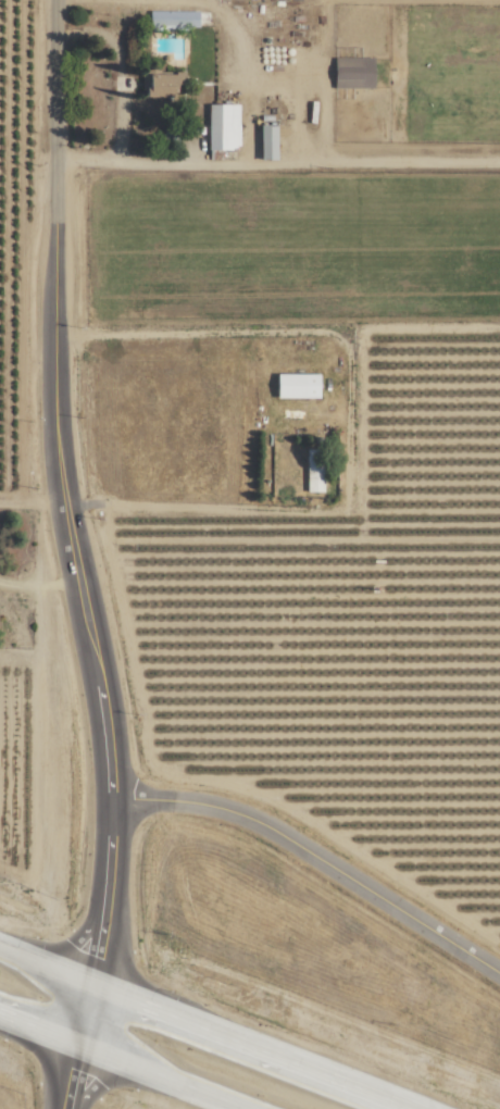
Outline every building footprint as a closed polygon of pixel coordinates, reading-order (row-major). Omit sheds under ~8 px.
[(199,11),(151,10),(150,29),(199,30),(199,11)] [(336,88),(375,88),(375,58),(336,58),(336,88)] [(186,73),(145,72),(144,97),(179,97),(179,85),(186,85),(186,73)] [(209,104),(209,150),(240,150),(239,104),(209,104)] [(278,125),(262,125),(262,159),(278,159),(278,125)] [(321,374),(276,375),(276,399),(322,398),(321,374)] [(306,493),(324,493),(323,449),(306,449),(306,493)]
